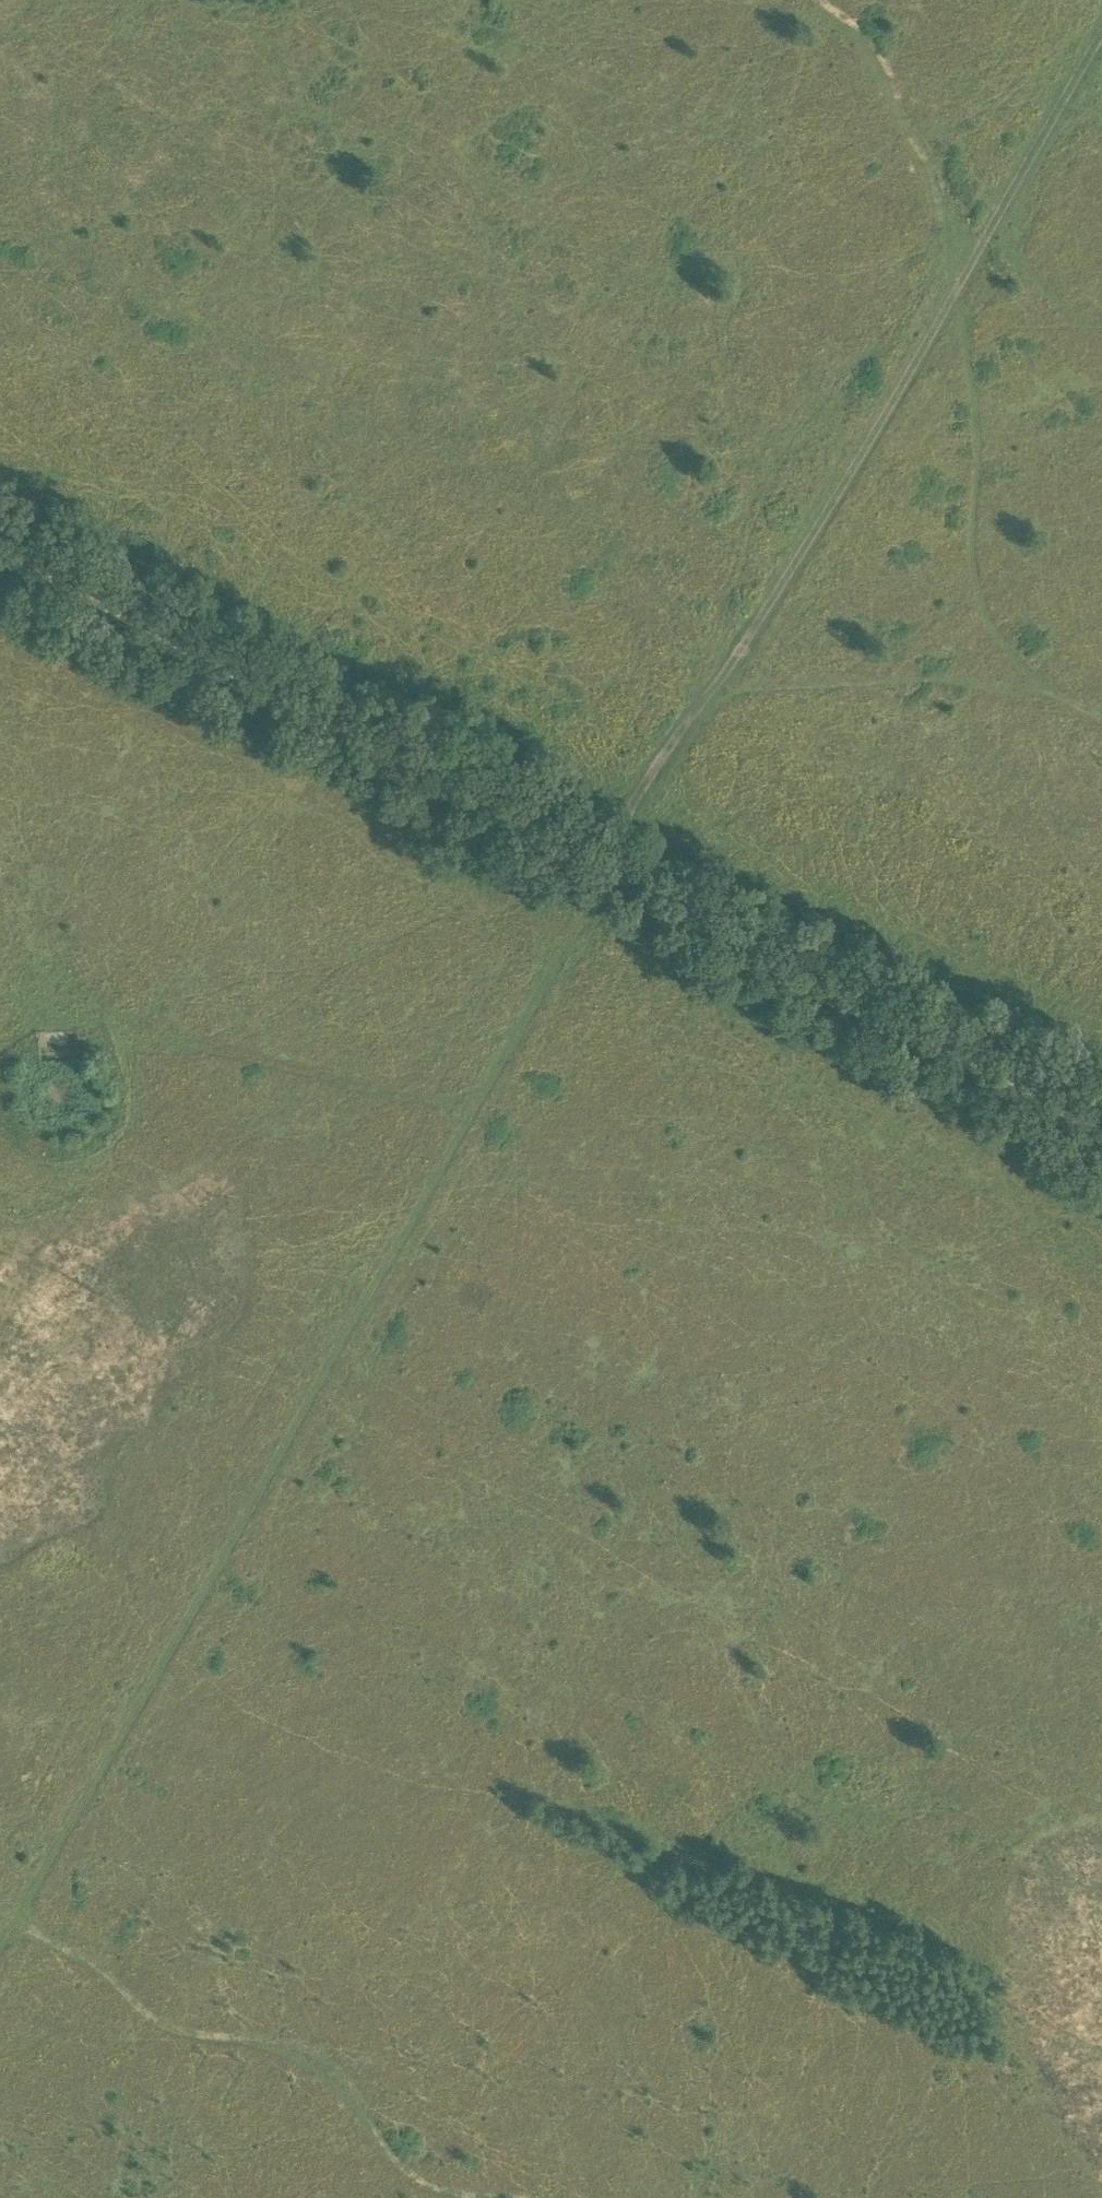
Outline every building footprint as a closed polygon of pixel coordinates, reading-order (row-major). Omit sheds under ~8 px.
[(40,1032),(41,1049),(53,1049),(52,1031),(40,1032)]
